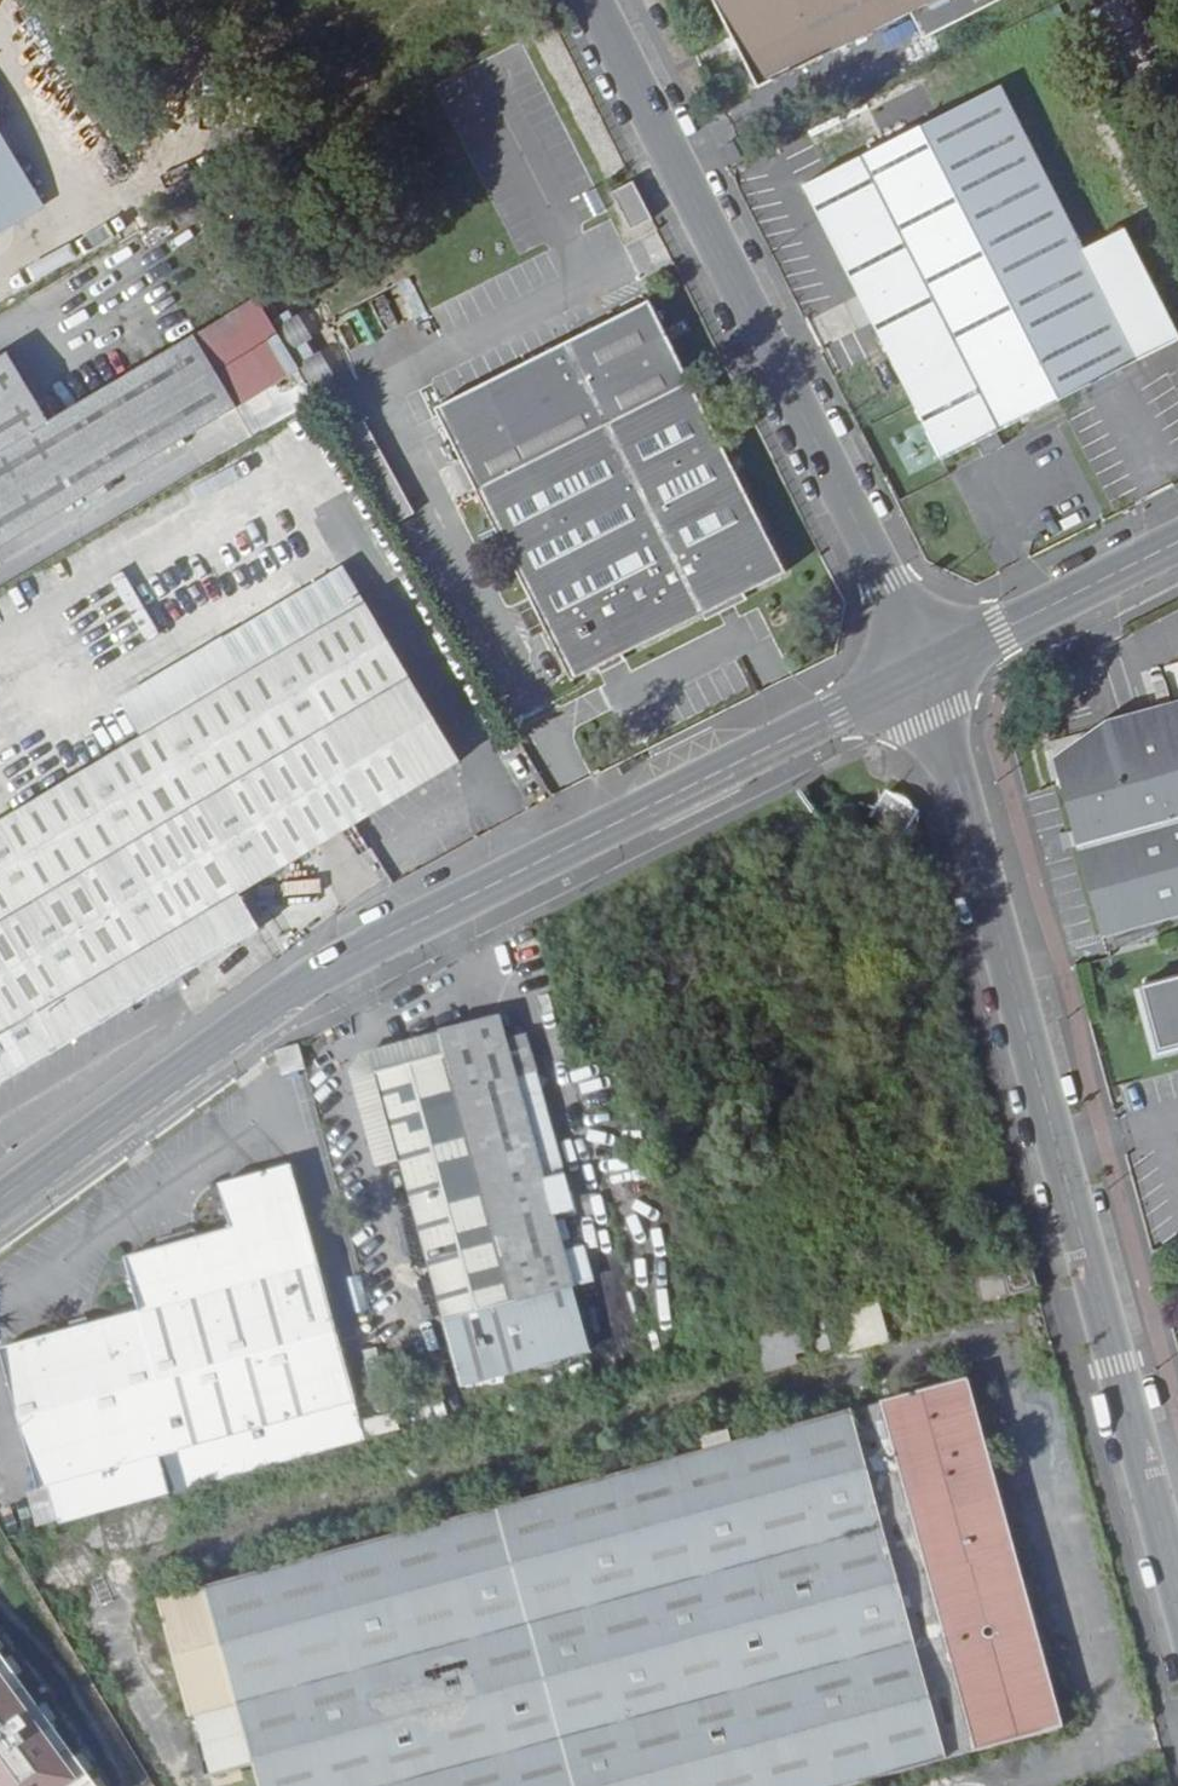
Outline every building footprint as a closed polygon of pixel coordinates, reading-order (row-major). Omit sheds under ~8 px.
[(733,38),(725,42),(732,54),(739,50),(759,88),(921,7),(934,34),(1004,0),(714,0),(733,38)] [(1149,53),(1150,52),(1168,43),(1147,0),(1123,0),(1149,53)] [(1003,86),(804,187),(944,461),(1141,360),(1003,86)] [(16,227),(46,208),(0,130),(0,236),(16,227)] [(735,143),(722,149),(731,165),(743,159),(735,143)] [(654,220),(635,182),(613,193),(632,230),(654,220)] [(213,191),(199,198),(206,210),(219,202),(213,191)] [(650,301),(438,410),(464,463),(477,489),(532,600),(549,633),(573,681),(599,667),(624,655),(704,615),(745,594),(787,573),(650,301)] [(1162,315),(1141,326),(1155,353),(1176,341),(1162,315)] [(0,358),(0,548),(287,378),(251,318),(202,348),(194,336),(49,421),(9,353),(0,358)] [(313,366),(303,372),(319,399),(330,392),(313,366)] [(907,439),(921,467),(938,459),(925,431),(907,439)] [(477,489),(464,463),(449,470),(463,496),(477,489)] [(411,674),(346,564),(121,701),(142,737),(0,822),(0,914),(411,674)] [(745,594),(704,615),(707,623),(749,601),(745,594)] [(549,633),(532,600),(518,608),(534,640),(549,633)] [(624,655),(599,667),(603,676),(627,663),(624,655)] [(410,676),(411,674),(0,914),(0,1086),(261,930),(256,920),(265,914),(251,889),(462,762),(410,676)] [(89,686),(7,738),(27,770),(110,717),(89,686)] [(1177,733),(1177,705),(1111,723),(1059,761),(1060,765),(1177,733)] [(1060,765),(1107,938),(1177,918),(1177,733),(1060,765)] [(293,864),(256,886),(266,904),(303,882),(293,864)] [(1142,988),(1160,1055),(1177,1050),(1177,978),(1142,988)] [(445,1058),(376,1077),(461,1389),(590,1354),(499,1020),(439,1036),(445,1058)] [(371,1055),(376,1077),(445,1058),(439,1036),(371,1055)] [(300,1048),(277,1055),(283,1078),(307,1072),(300,1048)] [(49,1492),(59,1526),(366,1442),(294,1171),(221,1191),(232,1234),(127,1264),(141,1316),(1,1355),(39,1495),(49,1492)] [(1036,1291),(1029,1267),(979,1281),(986,1305),(1036,1291)] [(880,1302),(840,1314),(853,1355),(892,1344),(880,1302)] [(786,1328),(754,1337),(763,1367),(794,1358),(786,1328)] [(412,1356),(386,1363),(403,1422),(428,1415),(412,1356)] [(969,1383),(733,1446),(730,1434),(702,1442),(705,1454),(410,1534),(407,1522),(379,1530),(382,1542),(158,1604),(207,1783),(254,1770),(258,1785),(862,1785),(1064,1731),(969,1383)] [(743,1432),(746,1442),(828,1420),(825,1410),(743,1432)] [(39,1495),(29,1498),(39,1532),(59,1526),(49,1492),(39,1495)] [(0,1679),(0,1785),(72,1785),(77,1782),(0,1679)]
